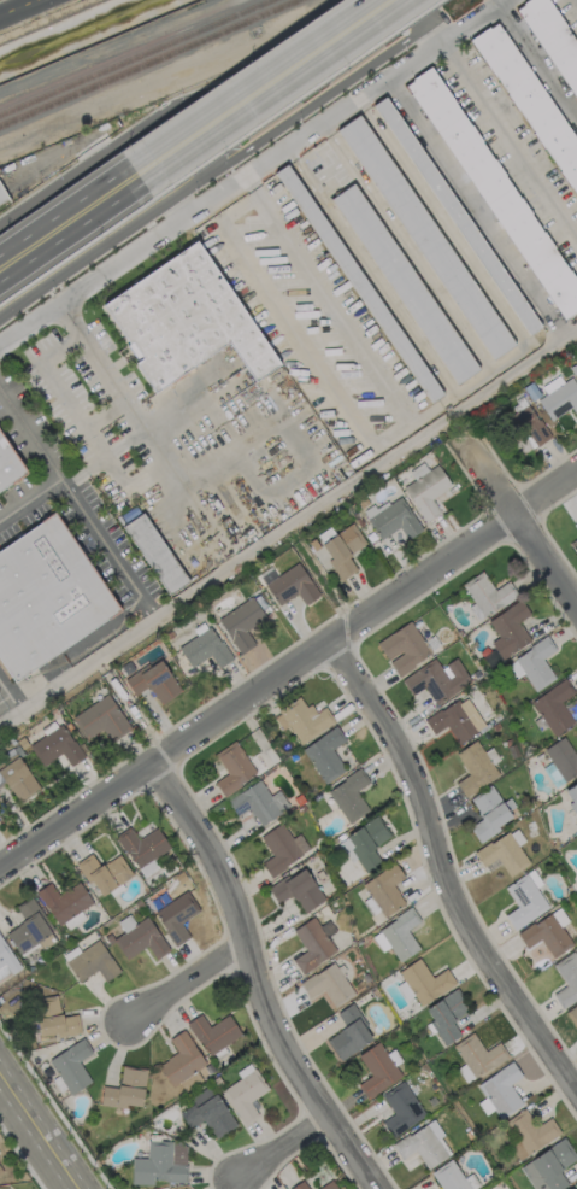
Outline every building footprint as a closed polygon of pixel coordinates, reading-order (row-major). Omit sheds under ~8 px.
[(557,0),(526,0),(521,3),(576,97),(576,34),(557,0)] [(503,18),(475,34),(576,202),(576,141),(503,18)] [(437,63),(409,80),(556,322),(576,309),(576,294),(437,63)] [(375,102),(524,336),(537,328),(388,94),(375,102)] [(484,363),(507,349),(366,110),(343,124),(484,363)] [(449,387),(473,373),(358,180),(335,194),(449,387)] [(101,301),(136,359),(134,360),(152,390),(230,343),(252,380),(276,366),(201,240),(101,301)] [(573,376),(561,382),(558,376),(541,385),(545,394),(537,398),(548,419),(571,407),(576,418),(576,384),(573,376)] [(530,449),(550,435),(526,403),(506,418),(530,449)] [(0,434),(0,491),(25,475),(0,434)] [(402,487),(425,521),(440,512),(431,498),(451,485),(437,464),(402,487)] [(365,513),(380,538),(399,527),(405,539),(420,530),(399,493),(365,513)] [(187,581),(142,511),(122,524),(167,594),(187,581)] [(10,679),(118,614),(57,513),(0,547),(0,662),(10,679)] [(355,570),(347,554),(364,545),(353,523),(320,541),(339,579),(355,570)] [(569,542),(576,556),(576,537),(569,542)] [(304,604),(320,594),(297,561),(264,584),(279,605),(296,593),(304,604)] [(468,606),(477,621),(517,596),(508,581),(493,589),(482,570),(461,583),(473,602),(468,606)] [(247,630),(265,618),(252,596),(217,618),(239,653),(255,643),(247,630)] [(490,641),(500,659),(531,642),(519,620),(529,614),(521,600),(487,619),(497,638),(490,641)] [(375,641),(387,660),(388,660),(397,675),(430,655),(410,621),(375,641)] [(218,668),(232,659),(210,625),(177,647),(190,667),(209,655),(218,668)] [(523,673),(534,691),(555,677),(542,658),(555,650),(546,636),(506,662),(516,677),(523,673)] [(425,686),(434,703),(471,683),(457,657),(439,667),(435,659),(401,677),(410,694),(425,686)] [(132,694),(150,686),(158,704),(179,694),(162,658),(124,676),(132,694)] [(531,699),(552,735),(574,723),(561,701),(574,693),(566,679),(531,699)] [(130,729),(109,693),(71,715),(84,738),(102,728),(109,741),(130,729)] [(424,718),(432,734),(447,726),(457,743),(485,728),(467,695),(424,718)] [(288,725),(300,744),(334,721),(324,706),(316,712),(309,703),(305,706),(299,697),(272,715),(282,729),(288,725)] [(28,743),(41,765),(61,753),(69,765),(83,757),(62,723),(28,743)] [(345,740),(336,725),(301,748),(324,783),(345,770),(331,749),(345,740)] [(564,781),(576,773),(576,753),(575,754),(563,736),(543,749),(564,781)] [(455,751),(468,775),(455,781),(463,796),(498,777),(477,739),(455,751)] [(214,781),(221,795),(255,776),(235,741),(214,752),(226,774),(214,781)] [(38,788),(19,755),(0,767),(0,774),(16,801),(38,788)] [(541,768),(553,786),(562,780),(550,762),(541,768)] [(368,811),(357,789),(368,783),(361,770),(327,787),(345,823),(368,811)] [(236,816),(249,808),(258,824),(289,806),(280,791),(269,797),(260,780),(226,799),(236,816)] [(562,788),(576,818),(576,781),(562,788)] [(476,839),(513,816),(494,784),(470,799),(482,818),(469,826),(476,839)] [(364,872),(380,862),(371,847),(390,836),(378,816),(337,840),(349,862),(356,858),(364,872)] [(259,836),(272,856),(260,862),(268,876),(309,850),(299,833),(291,838),(281,822),(259,836)] [(169,848),(157,827),(136,838),(130,826),(115,834),(134,868),(169,848)] [(497,857),(508,876),(528,864),(509,831),(474,851),(482,866),(497,857)] [(98,896),(132,875),(118,853),(99,866),(91,853),(76,862),(98,896)] [(404,903),(392,885),(404,877),(394,862),(362,883),(384,917),(404,903)] [(303,912),(324,900),(304,866),(269,887),(278,902),(292,894),(303,912)] [(504,887),(517,906),(504,915),(514,930),(549,907),(536,887),(541,883),(532,869),(504,887)] [(92,905),(80,881),(56,893),(51,882),(37,889),(55,924),(92,905)] [(175,946),(189,936),(180,923),(199,910),(186,890),(153,912),(175,946)] [(7,930),(17,951),(52,934),(34,896),(15,905),(23,922),(7,930)] [(540,939),(551,957),(572,944),(561,925),(567,921),(559,907),(516,932),(525,947),(540,939)] [(389,946),(398,961),(419,949),(406,928),(419,921),(411,908),(370,933),(381,951),(389,946)] [(125,959),(146,945),(155,959),(168,950),(147,916),(113,939),(125,959)] [(292,929),(305,950),(291,959),(301,973),(336,952),(326,936),(335,930),(329,920),(319,926),(313,916),(292,929)] [(20,967),(0,935),(0,979),(20,967)] [(119,972),(98,939),(64,960),(77,981),(97,969),(104,981),(119,972)] [(552,993),(561,1008),(576,998),(576,955),(574,950),(552,964),(565,985),(552,993)] [(419,1006),(456,984),(446,968),(431,977),(419,957),(398,970),(419,1006)] [(333,1007),(356,993),(335,960),(299,983),(307,997),(322,988),(333,1007)] [(422,1010),(445,1045),(460,1035),(451,1022),(468,1010),(454,989),(422,1010)] [(78,1014),(60,1016),(58,995),(35,998),(39,1037),(80,1032),(78,1014)] [(326,1038),(340,1060),(374,1038),(351,1002),(336,1012),(345,1026),(326,1038)] [(564,1011),(576,1032),(576,1003),(564,1011)] [(241,1035),(228,1014),(208,1026),(200,1013),(187,1021),(207,1055),(241,1035)] [(168,1038),(177,1053),(157,1064),(170,1087),(179,1082),(184,1090),(200,1080),(195,1072),(206,1066),(184,1029),(168,1038)] [(470,1080),(507,1057),(498,1042),(484,1051),(472,1032),(449,1046),(470,1080)] [(48,1059),(69,1094),(91,1081),(78,1060),(92,1052),(83,1037),(48,1059)] [(365,1098),(402,1078),(394,1063),(399,1060),(393,1050),(386,1054),(379,1041),(358,1053),(370,1076),(357,1083),(365,1098)] [(476,1083),(485,1097),(477,1102),(485,1114),(494,1109),(500,1119),(523,1104),(510,1083),(521,1076),(512,1061),(476,1083)] [(242,1123),(257,1113),(249,1102),(268,1089),(250,1062),(235,1071),(240,1078),(221,1090),(242,1123)] [(102,1085),(99,1102),(140,1109),(146,1069),(122,1065),(118,1088),(102,1085)] [(392,1136),(425,1115),(404,1082),(382,1096),(393,1113),(382,1120),(392,1136)] [(234,1126),(210,1084),(189,1097),(193,1103),(179,1112),(188,1128),(204,1120),(214,1138),(234,1126)] [(516,1157),(560,1136),(552,1117),(533,1126),(526,1110),(504,1120),(513,1138),(508,1141),(516,1157)] [(400,1159),(415,1149),(426,1168),(448,1155),(427,1122),(391,1144),(400,1159)] [(533,1188),(548,1188),(559,1188),(567,1184),(558,1169),(576,1158),(565,1138),(519,1165),(533,1188)] [(171,1164),(171,1140),(146,1140),(146,1157),(131,1157),(131,1184),(152,1184),(152,1180),(186,1181),(186,1164),(171,1164)] [(451,1158),(430,1171),(441,1188),(477,1188),(480,1187),(471,1172),(463,1178),(451,1158)] [(332,1179),(315,1188),(338,1188),(332,1179)] [(290,1188),(308,1188),(302,1180),(289,1187),(290,1188)]
